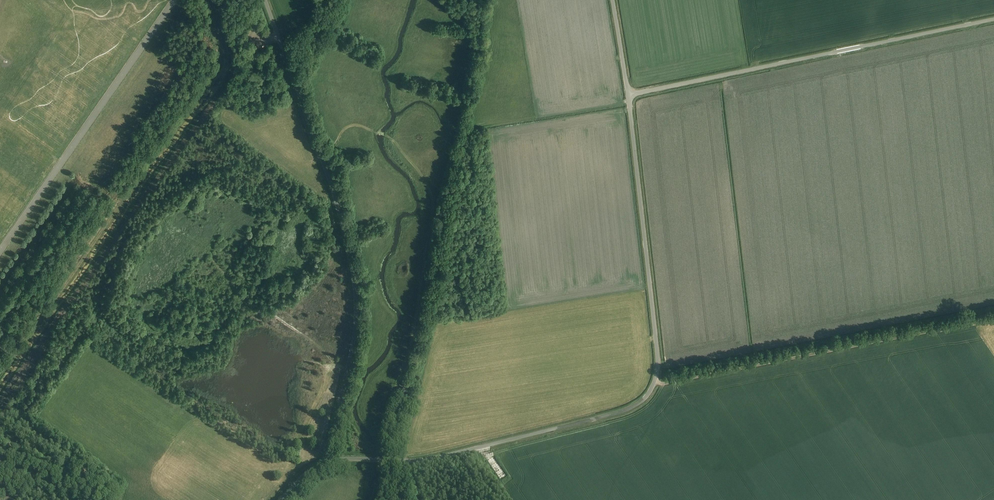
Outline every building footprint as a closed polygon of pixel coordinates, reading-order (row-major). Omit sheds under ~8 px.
[(500,464),(493,467),(498,480),(505,477),(500,464)]
